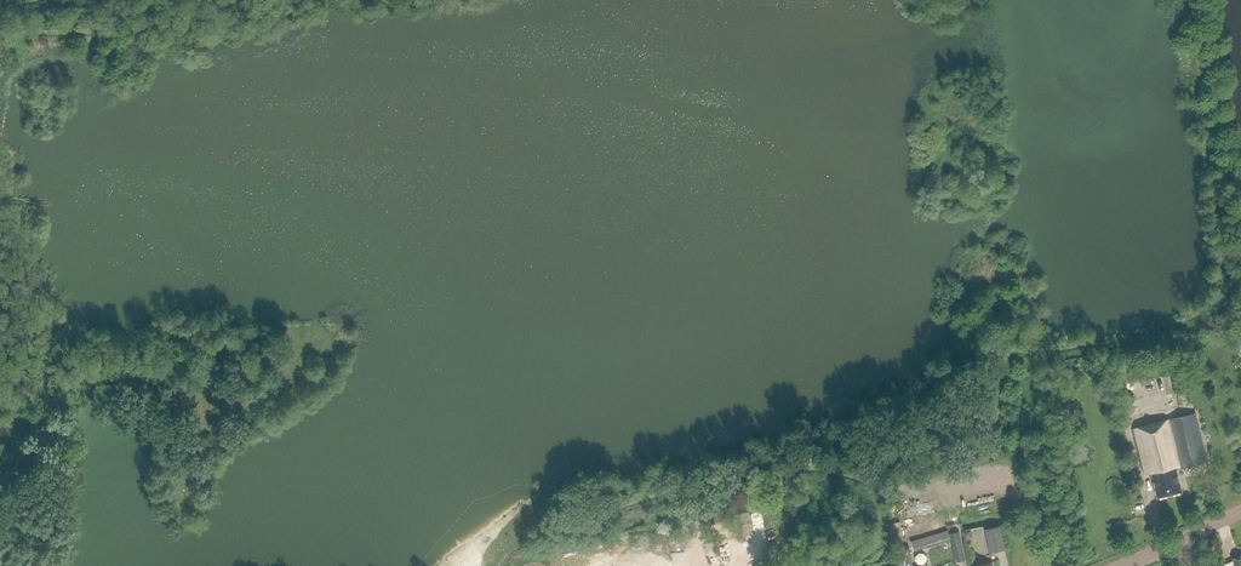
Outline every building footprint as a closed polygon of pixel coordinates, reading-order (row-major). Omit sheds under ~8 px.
[(1175,465),(1180,464),(1206,457),(1195,413),(1133,429),(1145,474),(1151,472),(1158,497),(1181,491),(1175,465)] [(990,552),(1005,549),(1000,526),(985,529),(990,552)] [(950,534),(951,541),(955,561),(966,559),(960,531),(950,534)] [(913,551),(925,547),(922,537),(910,541),(913,551)] [(909,547),(896,550),(898,565),(912,565),(909,547)]
